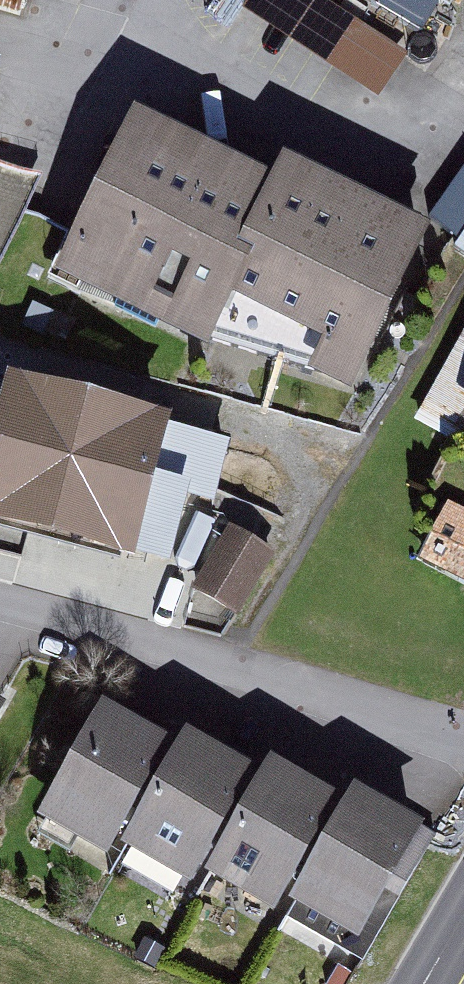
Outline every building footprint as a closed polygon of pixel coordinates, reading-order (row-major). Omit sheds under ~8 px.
[(259,21),(384,114),(420,67),(330,0),(275,0),(259,21)] [(427,46),(441,18),(403,0),(397,0),(385,26),(427,46)] [(140,124),(61,279),(220,359),(244,312),(372,377),(439,244),(288,167),(275,193),(140,124)] [(442,214),(463,226),(463,176),(442,214)] [(0,388),(0,520),(135,551),(169,407),(5,368),(0,388)] [(449,509),(424,563),(463,581),(463,516),(449,509)] [(278,547),(232,521),(195,585),(240,611),(278,547)] [(194,775),(112,728),(44,845),(126,892),(138,870),(202,907),(218,881),(290,923),(303,900),(375,941),(431,844),(373,810),(358,820),(291,781),(281,799),(206,756),(194,775)]
